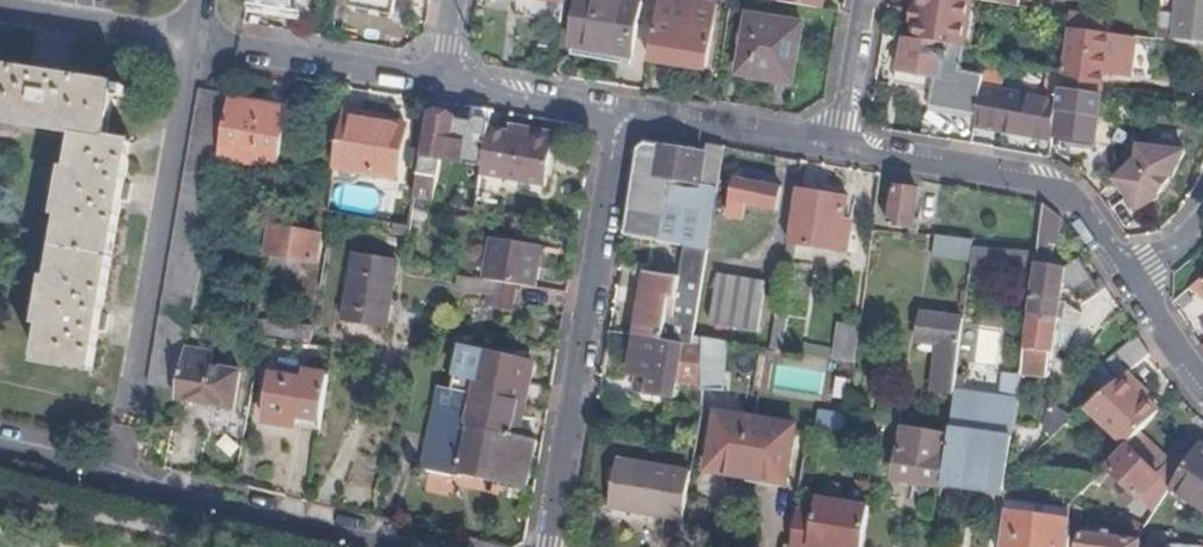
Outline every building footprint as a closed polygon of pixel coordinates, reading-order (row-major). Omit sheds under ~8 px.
[(248,8),(294,16),(297,0),(249,0),(248,8)] [(361,14),(391,20),(394,0),(363,0),(361,14)] [(607,0),(583,0),(574,51),(633,61),(643,7),(607,0)] [(661,0),(651,63),(707,72),(717,10),(661,0)] [(827,0),(779,0),(778,6),(825,14),(827,0)] [(950,0),(923,0),(921,14),(915,44),(959,51),(964,53),(973,3),(965,2),(950,0)] [(965,2),(973,3),(980,5),(1015,11),(1017,0),(966,0),(965,2)] [(1015,11),(1033,14),(1035,0),(1017,0),(1015,11)] [(1202,49),(1202,0),(1181,0),(1179,18),(1175,45),(1202,49)] [(964,53),(971,57),(980,5),(973,3),(964,53)] [(915,44),(921,14),(915,13),(910,43),(915,44)] [(1157,42),(1175,45),(1179,18),(1161,16),(1157,42)] [(1097,24),(1068,19),(1066,31),(1096,35),(1097,24)] [(804,30),(750,20),(740,79),(794,88),(804,30)] [(1058,89),(1107,95),(1109,75),(1135,80),(1141,40),(1096,35),(1066,31),(1061,69),(1060,78),(1058,89)] [(910,43),(906,42),(899,75),(932,81),(968,88),(971,72),(956,70),(959,51),(915,44),(910,43)] [(81,138),(74,175),(70,175),(62,218),(67,219),(55,284),(51,283),(43,326),(48,327),(41,364),(94,373),(101,333),(107,334),(110,319),(104,317),(124,203),(130,204),(132,189),(127,188),(134,146),(110,143),(120,88),(59,79),(60,73),(45,71),(44,76),(0,69),(0,124),(81,138)] [(927,105),(977,114),(980,82),(981,74),(971,72),(968,88),(932,81),(927,105)] [(996,139),(1050,147),(1053,133),(1057,94),(980,82),(977,114),(975,130),(996,133),(996,139)] [(1057,94),(1053,133),(1058,134),(1058,140),(1093,146),(1100,97),(1058,90),(1057,94)] [(151,387),(181,393),(188,353),(231,96),(200,91),(151,387)] [(224,157),(281,167),(291,110),(233,100),(224,157)] [(425,159),(422,158),(419,177),(434,179),(439,180),(442,162),(484,169),(491,128),(493,115),(476,113),(474,124),(432,117),(425,159)] [(410,125),(345,115),(336,166),(401,176),(410,125)] [(513,125),(513,131),(557,138),(558,132),(513,125)] [(513,131),(491,128),(484,169),(483,176),(548,187),(557,138),(513,131)] [(996,133),(975,130),(974,136),(996,139),(996,133)] [(648,148),(642,152),(627,240),(708,254),(719,193),(710,192),(701,195),(669,189),(670,181),(702,187),(703,183),(720,186),(726,151),(710,149),(708,159),(648,148)] [(1136,161),(1115,181),(1139,214),(1161,197),(1173,183),(1185,156),(1137,149),(1136,161)] [(434,179),(419,177),(413,212),(428,214),(434,179)] [(778,215),(783,191),(737,183),(730,212),(724,210),(723,218),(743,221),(745,209),(778,215)] [(849,253),(852,231),(845,230),(846,220),(849,198),(800,191),(792,245),(849,253)] [(888,231),(913,234),(918,196),(894,192),(888,231)] [(1054,374),(1056,357),(1062,309),(1064,294),(1073,296),(1081,309),(1100,297),(1079,262),(1066,272),(1050,270),(1052,249),(1057,249),(1060,224),(1045,210),(1025,371),(1054,374)] [(502,227),(518,230),(519,219),(504,216),(502,227)] [(845,230),(852,231),(853,221),(846,220),(845,230)] [(272,260),(319,266),(322,242),(275,235),(272,260)] [(496,241),(490,282),(540,291),(547,249),(496,241)] [(973,250),(973,246),(938,242),(936,264),(971,269),(973,250)] [(971,269),(970,276),(1017,281),(1019,254),(973,250),(971,269)] [(1037,256),(1033,256),(1019,254),(1017,281),(1034,281),(1037,256)] [(388,330),(398,265),(357,259),(348,324),(388,330)] [(699,310),(704,277),(689,275),(684,308),(699,310)] [(759,335),(768,284),(720,276),(712,327),(759,335)] [(648,277),(637,340),(636,341),(664,345),(665,344),(689,349),(690,342),(682,340),(683,332),(673,330),(681,283),(648,277)] [(517,289),(462,280),(460,292),(489,297),(488,307),(514,311),(517,289)] [(1062,309),(1056,357),(1068,358),(1088,322),(1071,310),(1062,309)] [(933,395),(954,398),(963,323),(923,318),(919,346),(939,349),(933,395)] [(786,324),(776,322),(771,352),(781,354),(786,324)] [(840,328),(835,362),(855,366),(860,331),(840,328)] [(1130,375),(1154,356),(1142,337),(1089,381),(1102,398),(1125,380),(1130,375)] [(703,389),(703,393),(723,396),(733,345),(705,340),(704,351),(703,389)] [(664,345),(636,341),(630,377),(638,378),(635,395),(675,402),(678,384),(703,389),(704,351),(689,349),(665,344),(664,345)] [(519,441),(526,410),(536,366),(490,356),(490,358),(466,352),(456,391),(443,389),(424,469),(463,479),(463,476),(527,491),(538,446),(519,441)] [(181,393),(180,399),(235,410),(241,375),(212,370),(214,358),(188,353),(181,393)] [(1125,380),(1148,401),(1152,396),(1130,375),(1125,380)] [(302,421),(323,424),(330,379),(306,376),(305,384),(275,379),(267,425),(300,431),(302,421)] [(1085,413),(1126,453),(1162,414),(1148,401),(1125,380),(1102,398),(1085,413)] [(954,398),(951,414),(947,441),(940,487),(1007,496),(1018,407),(954,398)] [(1042,436),(1049,444),(1072,424),(1050,407),(1042,436)] [(795,431),(719,417),(709,473),(786,486),(795,431)] [(894,482),(939,490),(940,487),(947,441),(902,434),(894,482)] [(1111,471),(1142,503),(1162,483),(1157,477),(1170,464),(1143,438),(1111,471)] [(1201,450),(1184,476),(1174,490),(1202,510),(1202,451),(1201,450)] [(610,512),(684,525),(693,476),(619,463),(610,512)] [(1138,540),(1139,540),(1174,490),(1184,476),(1171,463),(1170,464),(1157,477),(1162,483),(1142,503),(1117,530),(1138,540)] [(869,505),(821,496),(817,516),(812,546),(861,546),(869,505)] [(1073,517),(1008,508),(1002,546),(1070,546),(1073,517)] [(817,516),(798,512),(792,546),(812,546),(817,516)] [(1142,546),(1083,537),(1082,546),(1142,546)]
